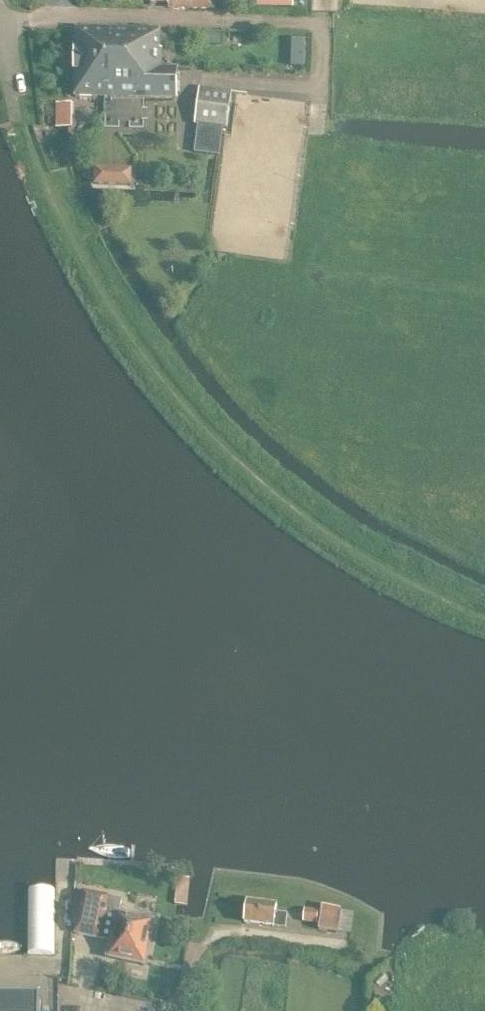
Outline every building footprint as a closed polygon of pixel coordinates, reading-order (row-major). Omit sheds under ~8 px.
[(294,10),(294,0),(257,0),(256,9),(294,10)] [(107,96),(108,64),(108,27),(75,27),(74,96),(107,96)] [(159,28),(108,27),(108,64),(162,65),(162,48),(160,48),(159,28)] [(107,96),(177,98),(178,66),(162,65),(108,64),(107,96)] [(226,131),(232,93),(201,88),(196,126),(226,131)] [(57,125),(73,126),(75,101),(58,100),(57,125)] [(95,183),(133,184),(134,165),(96,163),(95,183)] [(74,932),(112,940),(108,955),(144,962),(145,956),(147,956),(151,938),(149,937),(153,921),(119,914),(122,899),(83,891),(74,932)] [(244,922),(283,927),(284,915),(276,914),(277,904),(247,900),(244,922)] [(319,928),(337,931),(340,907),(322,904),(319,928)] [(303,920),(317,921),(318,909),(304,908),(303,920)] [(40,999),(0,998),(0,1010),(40,1010),(40,999)]
